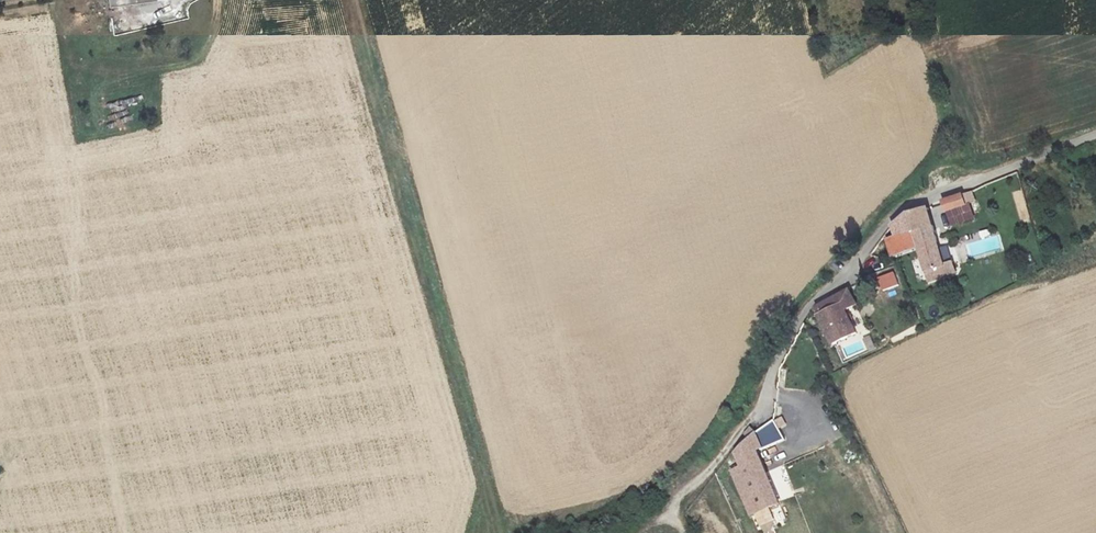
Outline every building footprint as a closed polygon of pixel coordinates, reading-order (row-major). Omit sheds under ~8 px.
[(970,204),(975,202),(972,192),(944,202),(947,212),(970,204)] [(975,218),(970,204),(947,212),(952,226),(975,218)] [(915,231),(934,225),(929,209),(909,215),(915,231)] [(945,265),(934,225),(915,231),(909,215),(894,227),(898,237),(889,240),(893,256),(919,248),(929,282),(939,279),(939,278),(956,273),(953,263),(945,265)] [(881,292),(899,285),(894,270),(875,277),(881,292)] [(857,305),(849,290),(836,298),(840,306),(842,305),(845,311),(857,305)] [(845,311),(842,305),(840,306),(836,298),(816,308),(833,344),(856,333),(845,311)] [(784,515),(761,461),(756,435),(750,429),(745,434),(751,440),(737,453),(743,468),(734,472),(752,515),(771,507),(775,519),(784,515)]
